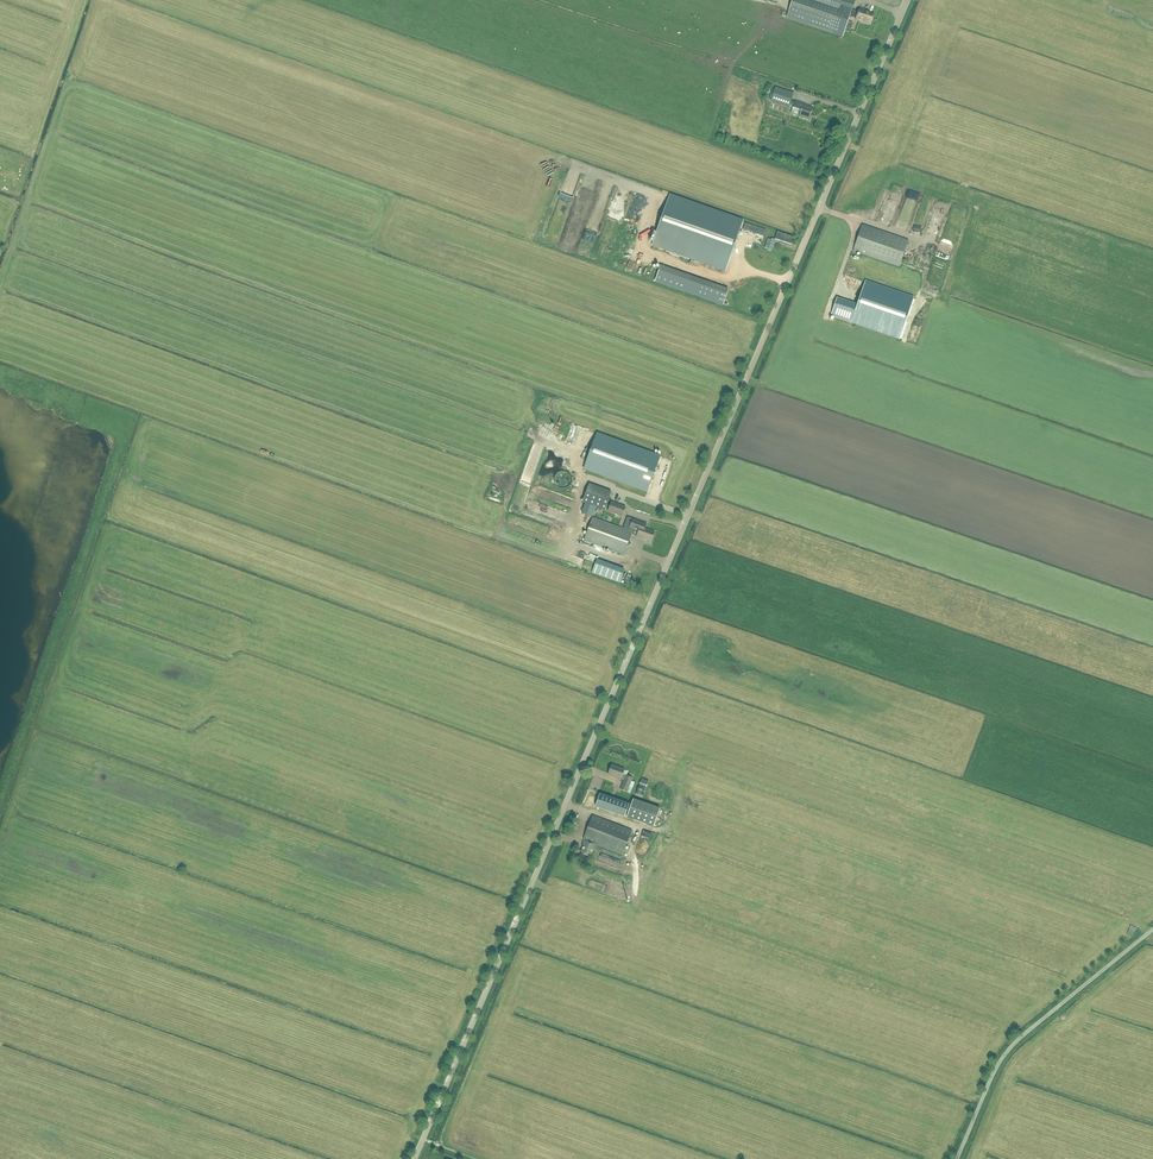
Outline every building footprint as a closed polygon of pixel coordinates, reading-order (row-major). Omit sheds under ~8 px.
[(786,17),(842,37),(848,19),(851,19),(851,18),(855,20),(864,23),(864,22),(869,24),(872,15),(864,12),(864,11),(859,9),(858,13),(850,10),(854,0),(792,0),(786,17)] [(794,102),(790,101),(793,93),(775,88),(770,101),(788,107),(792,108),(790,114),(798,117),(808,121),(812,108),(805,106),(806,104),(795,101),(794,102)] [(929,210),(935,194),(928,191),(922,207),(929,210)] [(743,221),(669,196),(652,245),(725,271),(743,221)] [(933,224),(929,232),(932,233),(929,240),(934,242),(940,227),(933,224)] [(899,267),(908,241),(862,226),(853,252),(899,267)] [(794,238),(777,233),(775,240),(792,245),(794,238)] [(728,290),(660,266),(655,282),(723,306),(728,290)] [(912,298),(865,282),(857,305),(837,299),(832,316),(851,323),(852,322),(899,338),(912,298)] [(647,492),(659,458),(596,435),(584,469),(647,492)] [(552,477),(552,480),(552,482),(554,485),(555,486),(558,488),(560,488),(563,488),(565,486),(567,485),(568,482),(569,480),(568,477),(567,475),(565,473),(563,472),(560,471),(558,472),(555,473),(554,475),(552,477)] [(582,502),(604,511),(610,493),(588,485),(582,502)] [(529,509),(531,504),(517,499),(515,504),(529,509)] [(625,507),(611,502),(607,512),(622,517),(625,507)] [(511,518),(509,524),(521,528),(523,522),(511,518)] [(632,532),(629,530),(629,531),(592,518),(584,541),(624,555),(631,535),(636,537),(636,538),(643,540),(651,543),(655,532),(645,529),(646,525),(645,524),(644,528),(644,529),(643,529),(643,530),(642,532),(638,531),(639,528),(634,526),(632,532)] [(644,528),(645,524),(633,519),(631,525),(627,524),(626,526),(630,527),(629,530),(632,532),(634,526),(639,528),(638,531),(642,532),(643,530),(643,529),(644,529),(644,528)] [(624,570),(596,560),(592,571),(620,582),(624,570)] [(627,793),(632,779),(625,776),(626,772),(624,771),(624,770),(611,765),(608,775),(621,780),(621,779),(624,780),(620,790),(627,793)] [(645,797),(647,782),(650,783),(650,779),(641,778),(639,796),(645,797)] [(594,780),(590,790),(597,793),(601,783),(594,780)] [(595,807),(624,817),(628,805),(600,795),(595,807)] [(633,800),(627,818),(653,827),(660,809),(633,800)] [(622,855),(632,831),(592,816),(583,840),(583,841),(583,843),(584,843),(581,854),(590,857),(593,850),(595,851),(597,846),(622,855)] [(643,832),(641,838),(649,841),(651,835),(643,832)] [(1130,927),(1127,934),(1132,936),(1135,929),(1130,927)]
